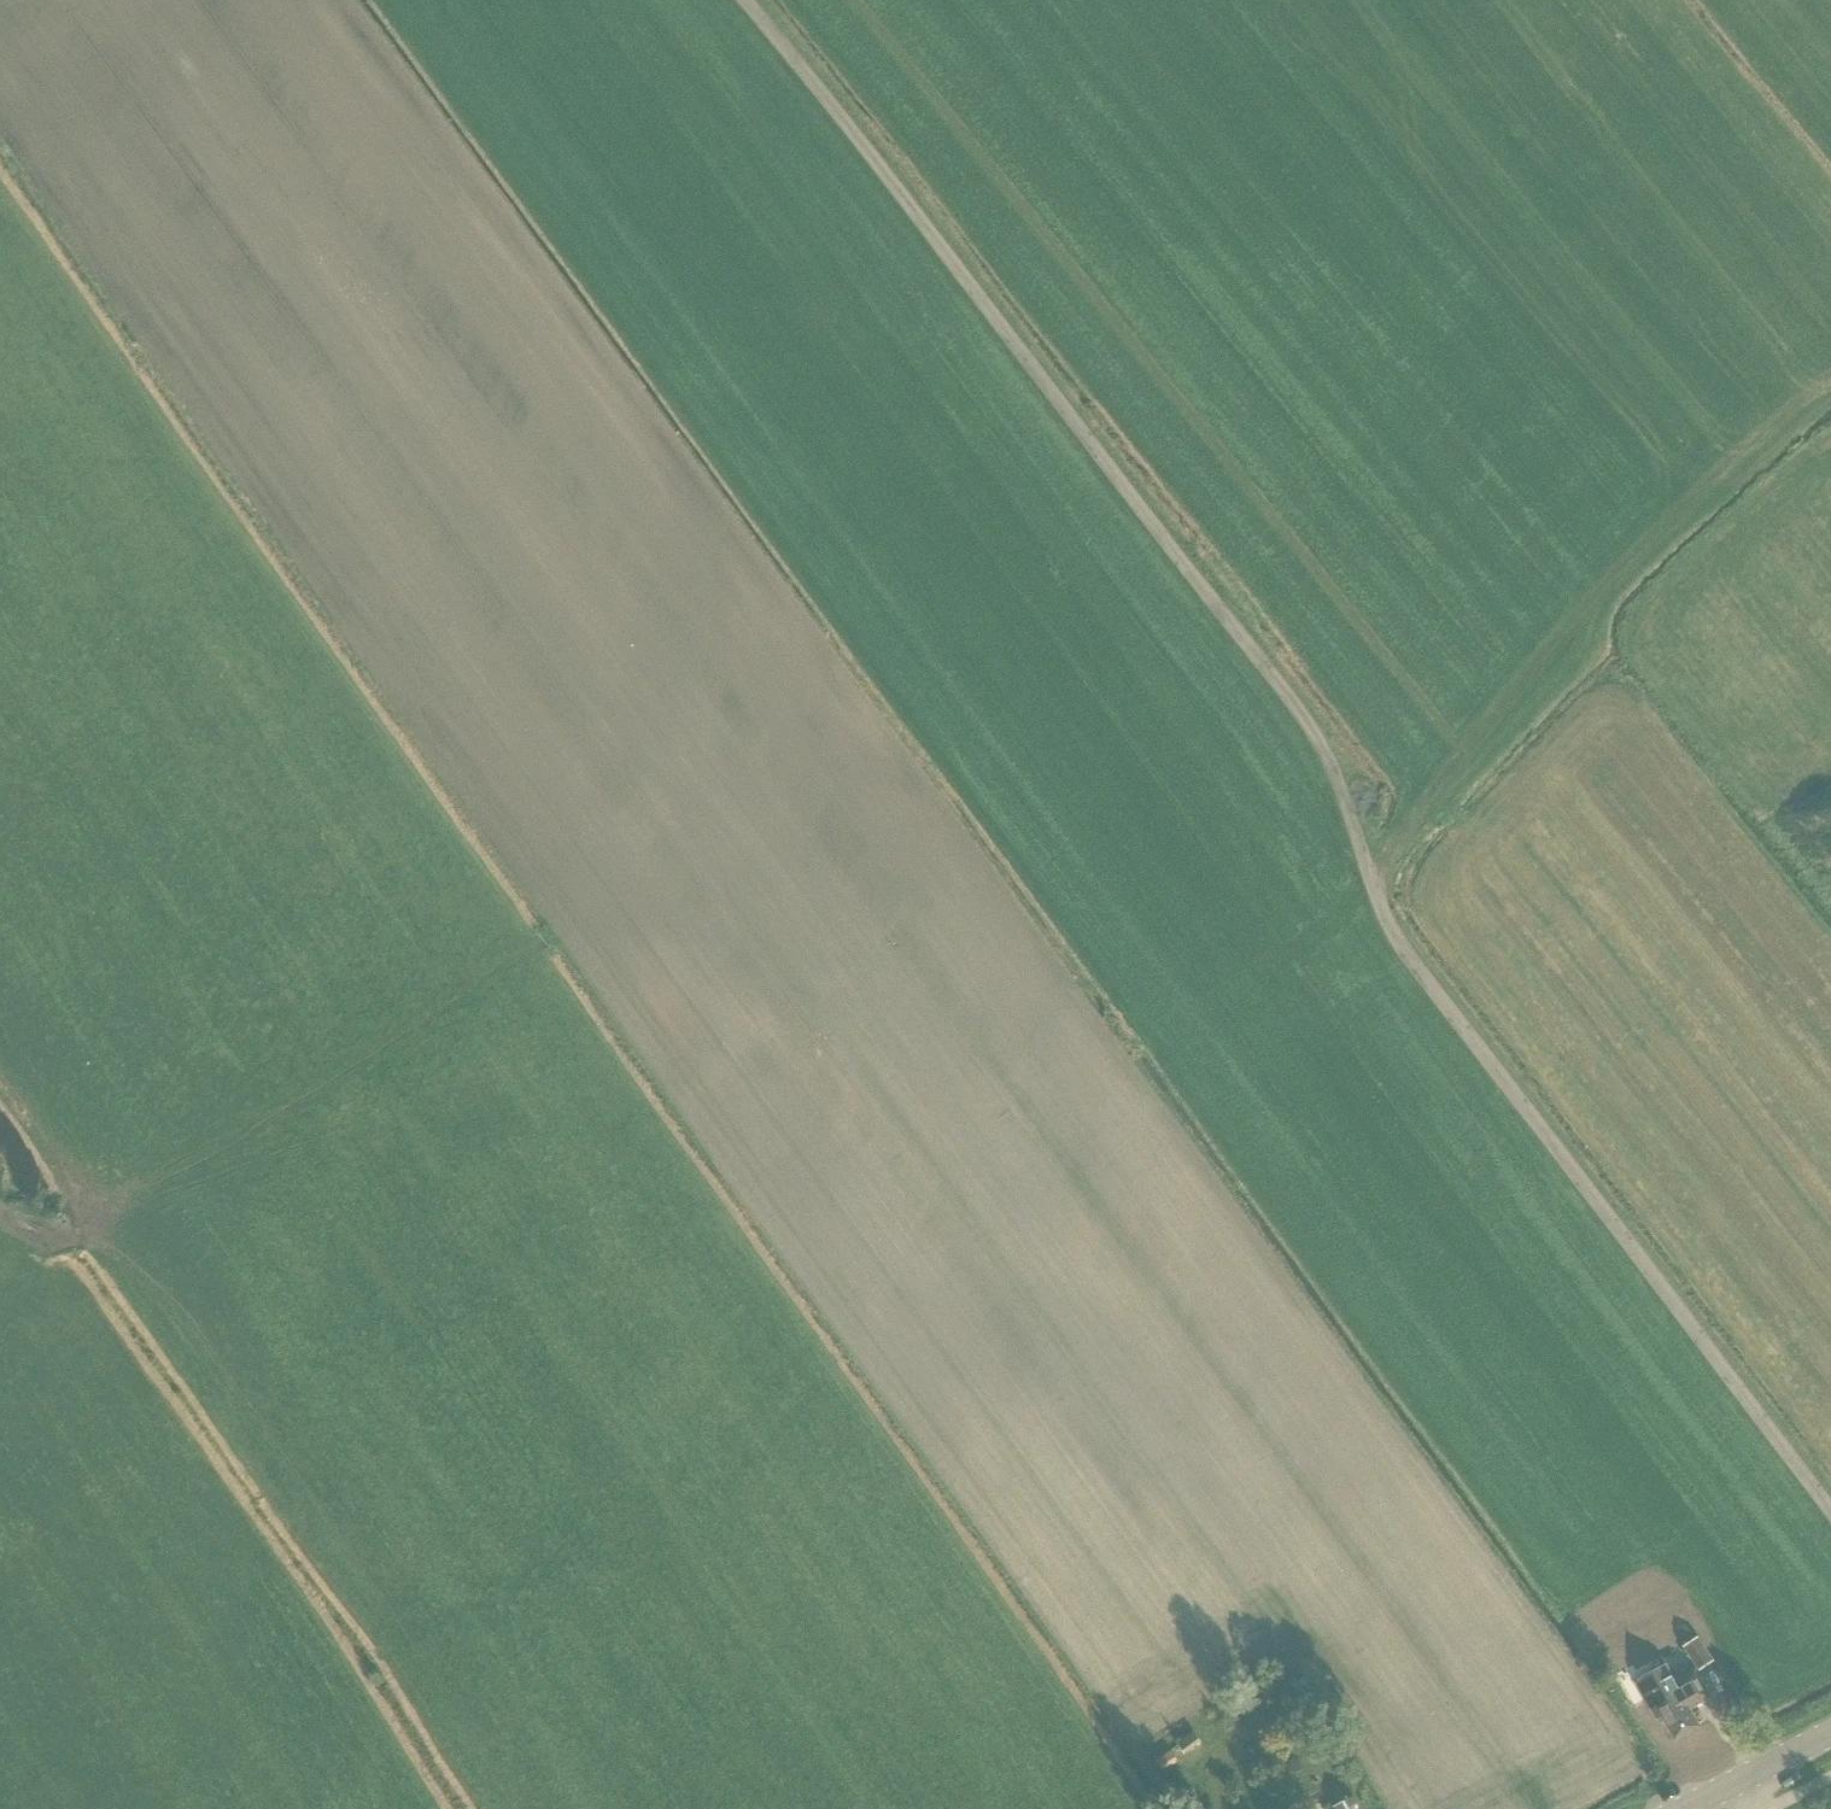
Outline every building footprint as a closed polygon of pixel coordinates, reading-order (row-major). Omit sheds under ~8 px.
[(1657,1636),(1673,1641),(1678,1623),(1662,1619),(1657,1636)] [(1715,1660),(1699,1635),(1683,1646),(1700,1671),(1715,1660)] [(1713,1697),(1696,1667),(1673,1680),(1674,1682),(1645,1699),(1656,1720),(1662,1717),(1675,1742),(1703,1726),(1693,1708),(1713,1697)] [(1355,1795),(1334,1806),(1336,1808),(1363,1808),(1355,1795)]
